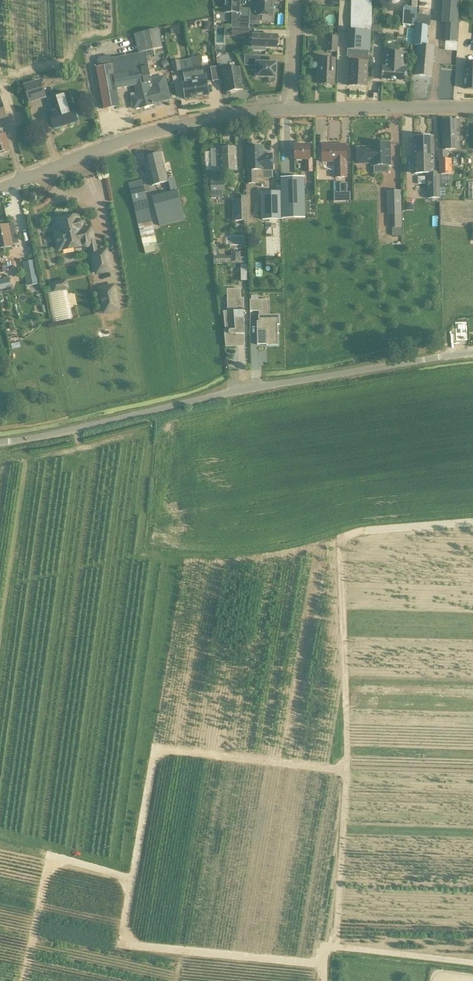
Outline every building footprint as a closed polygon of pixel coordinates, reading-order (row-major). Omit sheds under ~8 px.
[(240,0),(224,0),(224,13),(240,14),(240,0)] [(249,25),(260,25),(260,16),(273,16),(273,0),(257,0),(257,3),(250,4),(250,16),(249,25)] [(415,26),(417,15),(417,7),(417,0),(406,0),(405,6),(404,6),(403,24),(402,25),(415,26)] [(444,42),(457,43),(457,24),(459,0),(442,0),(440,23),(445,24),(444,42)] [(371,30),(371,1),(352,1),(352,30),(371,30)] [(415,26),(414,39),(413,45),(417,45),(415,75),(417,75),(433,76),(435,46),(428,46),(429,41),(427,41),(428,27),(430,27),(430,16),(417,15),(415,26)] [(239,16),(239,28),(249,29),(249,25),(250,16),(239,16)] [(225,28),(225,37),(232,37),(246,37),(246,51),(266,52),(266,49),(277,49),(277,47),(279,46),(279,40),(278,39),(278,37),(253,36),(249,36),(249,29),(239,28),(232,28),(225,28)] [(168,87),(165,76),(150,79),(145,52),(162,49),(158,29),(149,31),(134,34),(138,54),(111,59),(111,57),(110,57),(110,55),(99,58),(97,60),(99,67),(96,68),(103,106),(104,110),(120,107),(116,90),(134,86),(136,95),(130,96),(133,110),(141,108),(154,106),(154,104),(171,101),(168,87)] [(347,57),(350,57),(349,86),(367,86),(368,64),(368,51),(370,51),(371,32),(348,31),(347,50),(347,57)] [(337,52),(338,37),(327,37),(326,52),(337,52)] [(383,82),(406,83),(407,53),(384,52),(383,82)] [(276,78),(277,63),(259,63),(259,57),(245,56),(245,66),(256,66),(256,78),(269,78),(269,80),(269,82),(271,83),(273,84),(275,82),(275,80),(276,78)] [(191,58),(192,68),(197,97),(209,95),(206,79),(205,75),(203,75),(202,66),(200,57),(191,58)] [(335,86),(336,59),(321,59),(320,85),(335,86)] [(173,72),(181,71),(179,60),(171,62),(173,72)] [(466,63),(466,73),(465,73),(465,90),(472,90),(472,63),(466,63)] [(224,66),(217,67),(219,80),(225,79),(227,92),(230,91),(231,93),(235,92),(236,90),(243,89),(239,68),(224,70),(224,66)] [(216,81),(219,80),(217,67),(211,68),(213,82),(216,81)] [(185,99),(197,97),(192,68),(182,69),(185,83),(182,83),(185,99)] [(46,98),(45,94),(43,87),(40,79),(23,85),(28,103),(46,98)] [(77,121),(72,106),(69,94),(52,99),(55,111),(50,113),(55,129),(77,121)] [(439,150),(439,161),(439,185),(450,185),(450,176),(452,176),(451,160),(447,160),(447,150),(459,150),(459,121),(442,122),(443,148),(440,148),(440,150),(439,150)] [(5,133),(4,134),(2,129),(0,130),(0,153),(3,152),(4,153),(7,152),(8,151),(10,150),(5,133)] [(424,174),(423,138),(413,138),(413,174),(424,174)] [(433,138),(423,138),(424,174),(427,174),(427,182),(427,187),(427,199),(428,199),(439,199),(439,185),(439,161),(433,162),(433,138)] [(381,142),(379,144),(377,144),(377,145),(378,145),(378,146),(376,146),(375,148),(373,148),(373,147),(372,147),(372,148),(357,148),(357,164),(373,164),(373,166),(389,166),(389,144),(386,144),(385,142),(381,142)] [(347,178),(346,145),(322,145),(322,162),(334,162),(335,178),(347,178)] [(304,172),(312,172),(312,159),(309,159),(309,146),(294,146),(294,160),(304,160),(304,172)] [(263,147),(247,147),(248,184),(256,184),(256,172),(262,171),(263,178),(273,177),(273,171),(273,154),(267,154),(267,153),(263,153),(263,147)] [(236,148),(219,149),(219,150),(211,150),(212,171),(220,171),(220,172),(237,171),(236,148)] [(159,227),(185,220),(177,190),(174,178),(167,180),(161,154),(144,158),(151,186),(168,182),(171,192),(152,197),(159,227)] [(224,176),(210,176),(211,199),(216,198),(216,192),(225,192),(224,176)] [(281,179),(281,192),(282,220),(305,219),(304,178),(281,179)] [(128,183),(140,246),(154,243),(150,221),(149,221),(141,180),(128,183)] [(401,190),(387,191),(388,215),(391,215),(392,228),(402,228),(401,190)] [(281,192),(261,192),(261,220),(282,220),(281,192)] [(247,221),(247,196),(241,196),(241,200),(232,200),(232,221),(247,221)] [(61,217),(60,219),(58,220),(60,231),(58,231),(56,234),(58,246),(72,243),(73,248),(83,246),(83,244),(93,242),(94,242),(91,228),(80,230),(80,228),(82,227),(82,226),(82,223),(81,222),(78,222),(78,219),(74,217),(68,218),(65,217),(61,217)] [(0,227),(0,248),(12,246),(12,244),(18,243),(15,227),(9,228),(8,225),(0,227)] [(95,252),(99,273),(110,271),(106,250),(95,252)] [(241,252),(231,252),(231,264),(241,264),(248,263),(248,257),(241,257),(241,252)] [(281,266),(281,257),(267,257),(267,266),(275,266),(275,272),(281,272),(281,266)] [(24,262),(28,285),(38,283),(34,260),(24,262)] [(52,292),(49,293),(55,322),(72,318),(66,291),(69,290),(67,279),(50,282),(52,292)] [(118,310),(113,287),(102,289),(106,312),(118,310)] [(239,290),(229,291),(230,314),(223,314),(227,346),(239,346),(238,335),(244,335),(243,298),(239,299),(239,290)] [(262,300),(249,301),(249,312),(262,311),(262,300)] [(259,322),(257,322),(258,345),(267,345),(267,340),(278,340),(278,325),(279,325),(279,315),(259,315),(259,322)] [(464,322),(455,322),(455,341),(464,341),(464,322)]
